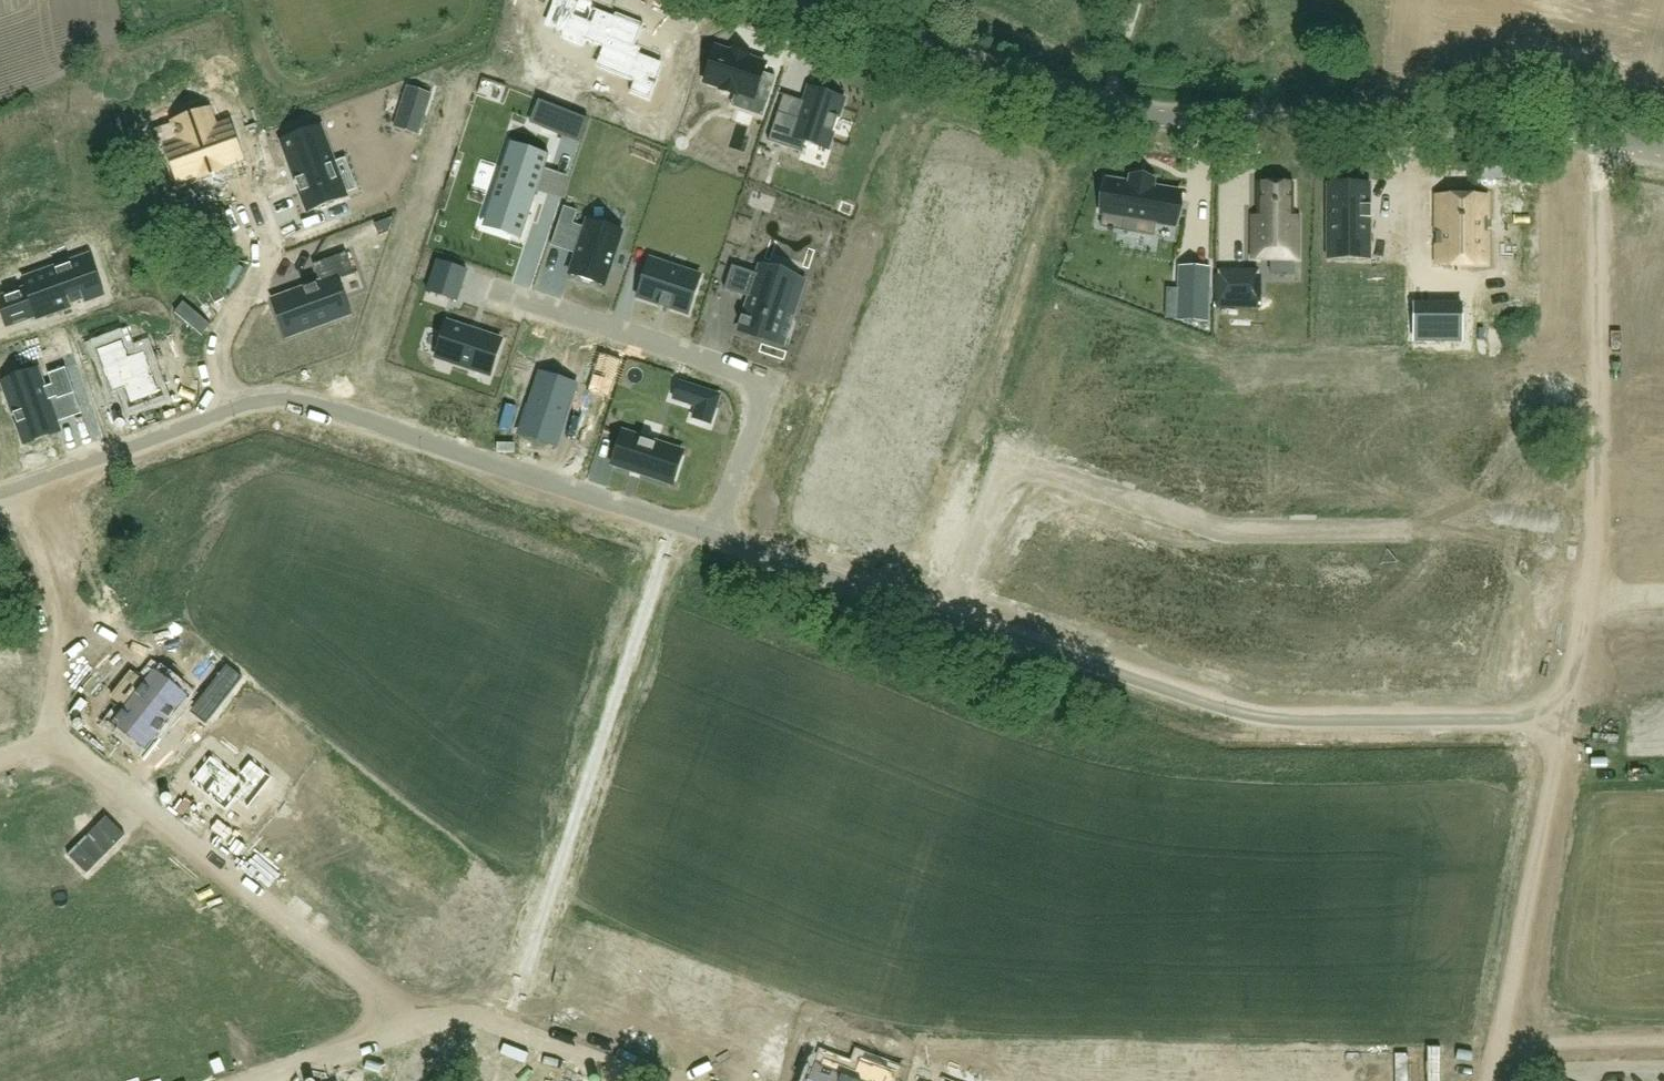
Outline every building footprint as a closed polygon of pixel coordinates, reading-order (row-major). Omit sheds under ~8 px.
[(543,26),(562,33),(560,39),(584,48),(586,42),(602,49),(596,62),(597,62),(595,67),(599,69),(634,83),(631,88),(630,93),(629,94),(650,102),(651,101),(659,80),(659,79),(652,76),(658,61),(639,54),(641,49),(636,47),(643,29),(645,23),(616,12),(614,16),(596,9),(598,4),(588,0),(579,0),(578,2),(573,0),(553,0),(543,26)] [(1133,23),(1139,5),(1125,1),(1120,19),(1133,23)] [(738,93),(768,102),(776,77),(763,73),(766,65),(749,59),(750,56),(746,54),(745,56),(737,54),(737,51),(733,50),(732,53),(716,48),(704,82),(721,87),(720,90),(735,95),(737,96),(738,93)] [(415,106),(406,131),(418,135),(432,94),(408,86),(403,102),(415,106)] [(780,111),(769,140),(802,153),(806,142),(827,150),(846,101),(813,88),(801,119),(780,111)] [(552,105),(543,128),(565,137),(574,114),(552,105)] [(221,165),(241,157),(229,124),(215,129),(208,111),(175,123),(181,141),(167,147),(179,180),(200,173),(201,177),(222,169),(221,165)] [(320,127),(282,140),(309,211),(346,197),(320,127)] [(509,146),(491,201),(499,204),(492,226),(523,237),(548,159),(509,146)] [(1108,179),(1102,214),(1125,218),(1123,231),(1154,237),(1156,223),(1175,226),(1180,191),(1152,187),(1153,181),(1132,177),(1131,183),(1108,179)] [(1253,217),(1253,259),(1297,259),(1298,217),(1293,217),(1294,183),(1258,183),(1258,217),(1253,217)] [(1329,245),(1369,245),(1369,219),(1370,219),(1370,206),(1369,206),(1369,185),(1329,185),(1329,245)] [(1486,232),(1488,232),(1488,218),(1486,218),(1486,196),(1437,196),(1437,232),(1436,232),(1436,244),(1437,244),(1437,264),(1486,264),(1486,232)] [(560,220),(573,224),(577,212),(565,207),(560,220)] [(375,224),(379,235),(389,231),(394,217),(375,224)] [(588,220),(586,228),(570,275),(604,286),(622,231),(588,220)] [(304,290),(285,297),(298,332),(350,313),(338,279),(354,274),(346,253),(313,265),(320,284),(317,285),(317,284),(304,289),(304,290)] [(104,294),(90,256),(23,280),(27,289),(0,299),(0,308),(7,326),(36,315),(37,318),(71,306),(71,307),(85,302),(85,301),(104,294)] [(650,259),(638,297),(688,314),(701,276),(650,259)] [(457,301),(467,271),(437,261),(427,291),(457,301)] [(750,298),(739,331),(774,342),(785,309),(794,312),(803,284),(759,270),(758,274),(732,266),(724,290),(750,298)] [(1259,305),(1259,276),(1219,276),(1219,305),(1259,305)] [(1178,289),(1177,320),(1208,321),(1209,290),(1178,289)] [(1462,340),(1462,304),(1414,304),(1414,340),(1462,340)] [(491,375),(502,341),(447,323),(436,356),(491,375)] [(123,340),(97,350),(109,384),(113,393),(125,389),(132,406),(161,396),(154,378),(155,378),(155,376),(153,377),(150,367),(151,366),(150,365),(144,351),(129,357),(123,340)] [(600,354),(588,392),(609,399),(622,361),(600,354)] [(42,382),(8,394),(15,414),(14,414),(15,416),(16,415),(19,423),(17,423),(18,425),(19,424),(26,444),(60,432),(57,423),(48,401),(57,398),(58,400),(75,394),(66,368),(49,374),(52,385),(44,388),(42,382)] [(572,399),(577,384),(541,372),(520,434),(556,446),(564,423),(560,421),(568,398),(572,399)] [(687,384),(681,401),(697,406),(693,418),(710,424),(720,395),(687,384)] [(624,432),(613,464),(663,481),(674,449),(624,432)] [(227,665),(194,707),(210,720),(243,677),(227,665)] [(125,709),(114,723),(145,748),(158,732),(159,733),(160,731),(164,725),(164,726),(166,724),(165,723),(178,706),(147,682),(146,682),(125,709)] [(211,756),(190,783),(226,812),(236,800),(248,809),(273,778),(250,760),(237,777),(211,756)] [(812,1080),(859,1080),(856,1080),(858,1074),(856,1073),(825,1061),(823,1067),(818,1065),(812,1080)] [(895,1073),(876,1066),(870,1080),(892,1080),(895,1073)] [(964,1080),(966,1080),(983,1080),(986,1074),(969,1068),(964,1080)]
